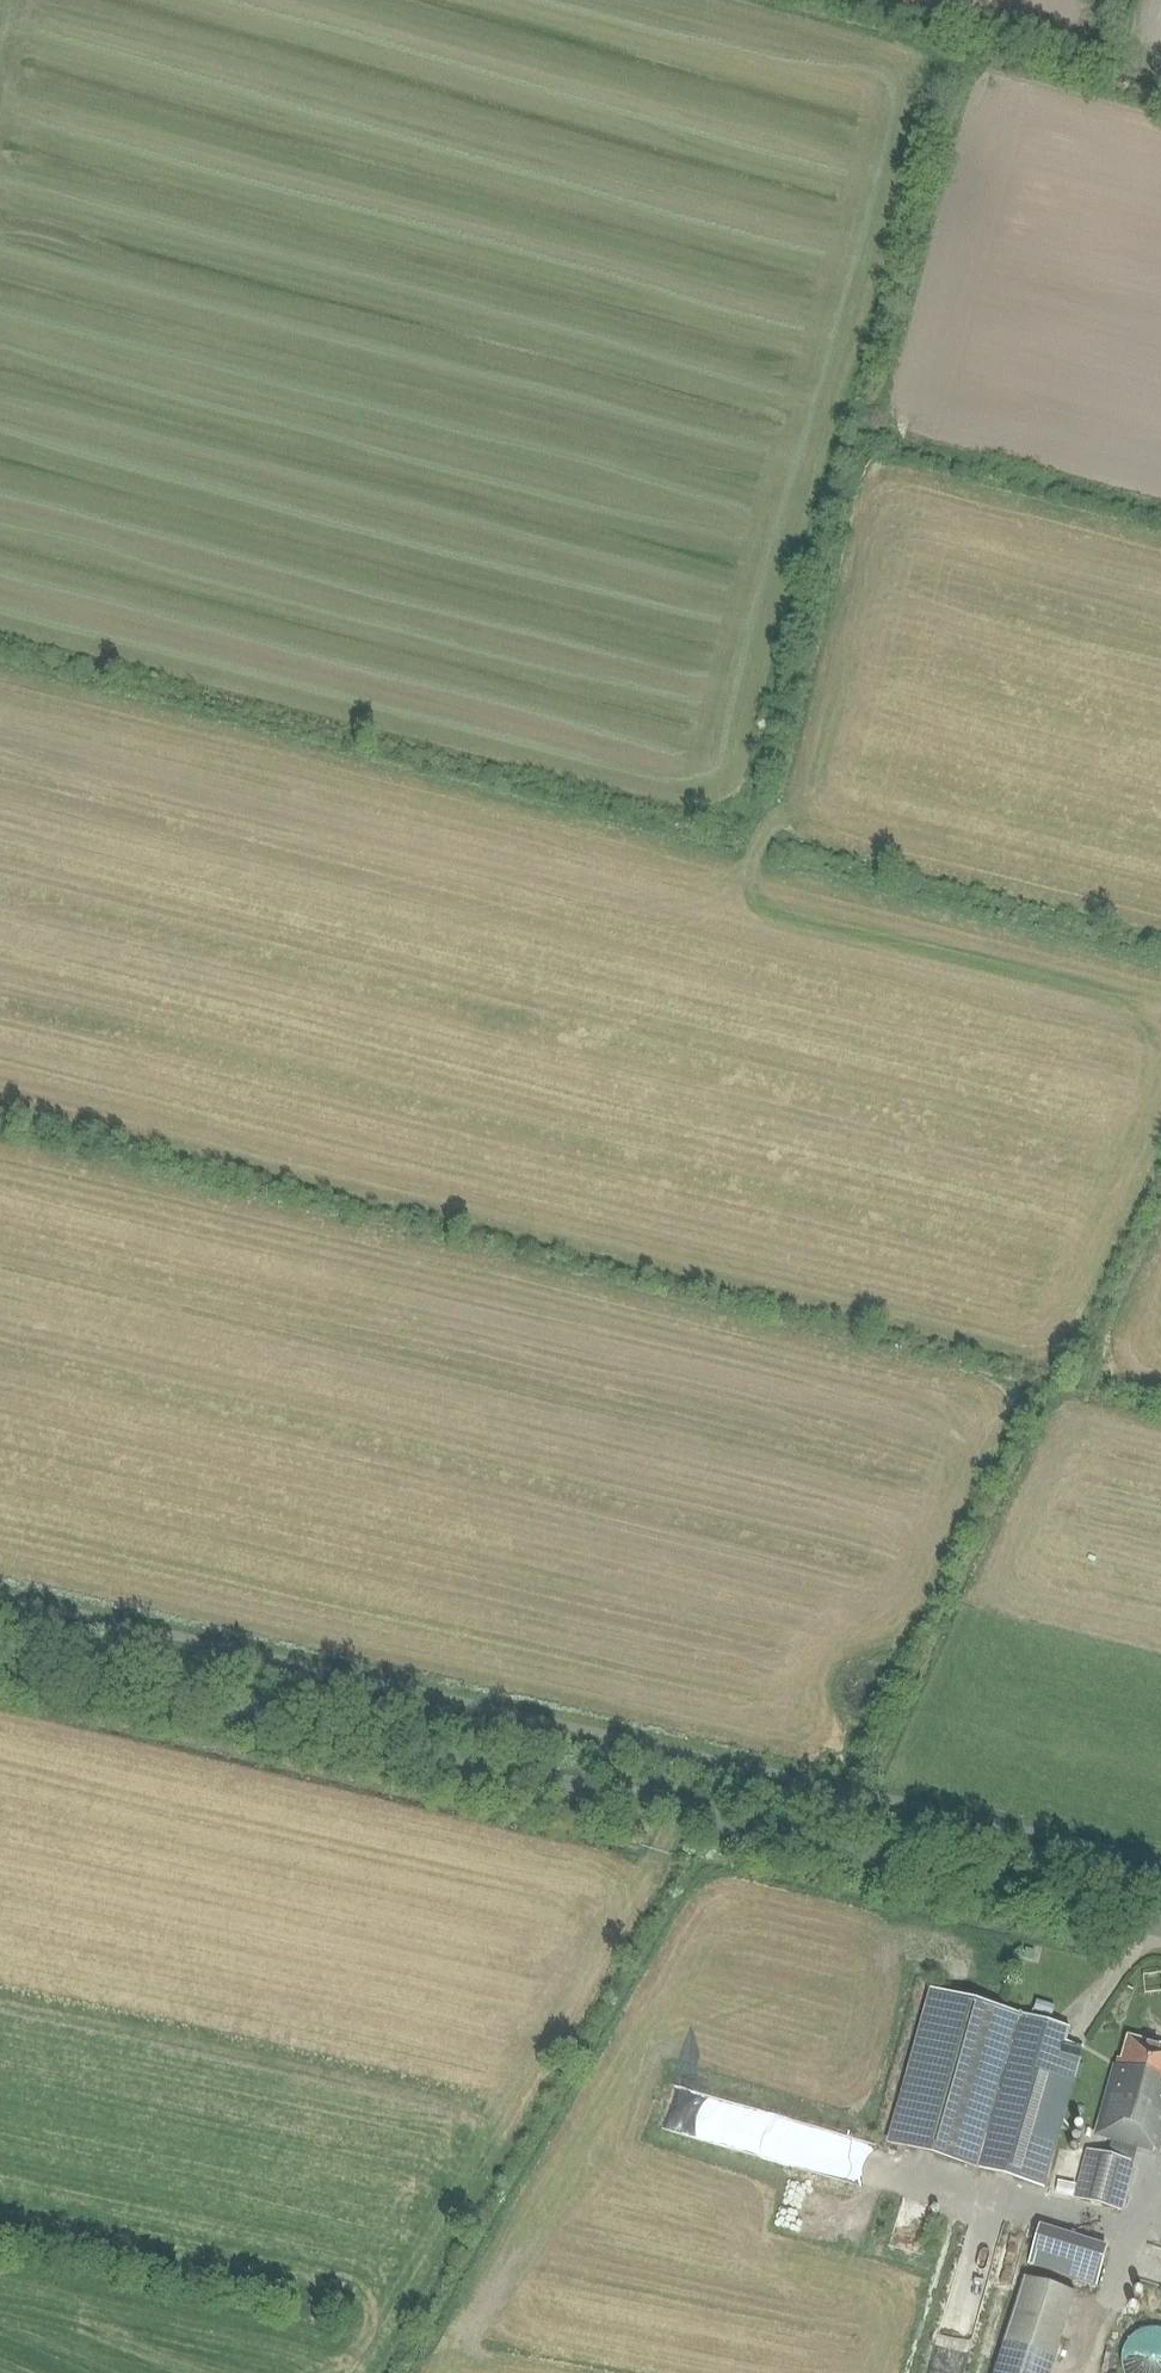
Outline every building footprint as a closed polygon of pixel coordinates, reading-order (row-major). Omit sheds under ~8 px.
[(1043,2186),(1083,2048),(1066,2043),(1070,2028),(934,1988),(890,2142),(1043,2186)] [(1130,2039),(1124,2061),(1119,2060),(1098,2131),(1113,2135),(1108,2153),(1088,2147),(1074,2196),(1119,2210),(1138,2145),(1157,2150),(1160,2135),(1160,2048),(1130,2039)] [(1095,2283),(1105,2248),(1038,2227),(1027,2262),(1095,2283)] [(1025,2278),(995,2372),(1050,2372),(1075,2293),(1025,2278)] [(1160,2329),(1153,2328),(1146,2329),(1140,2331),(1134,2334),(1130,2338),(1126,2343),(1123,2348),(1121,2355),(1121,2361),(1121,2367),(1123,2372),(1160,2372),(1160,2329)]
